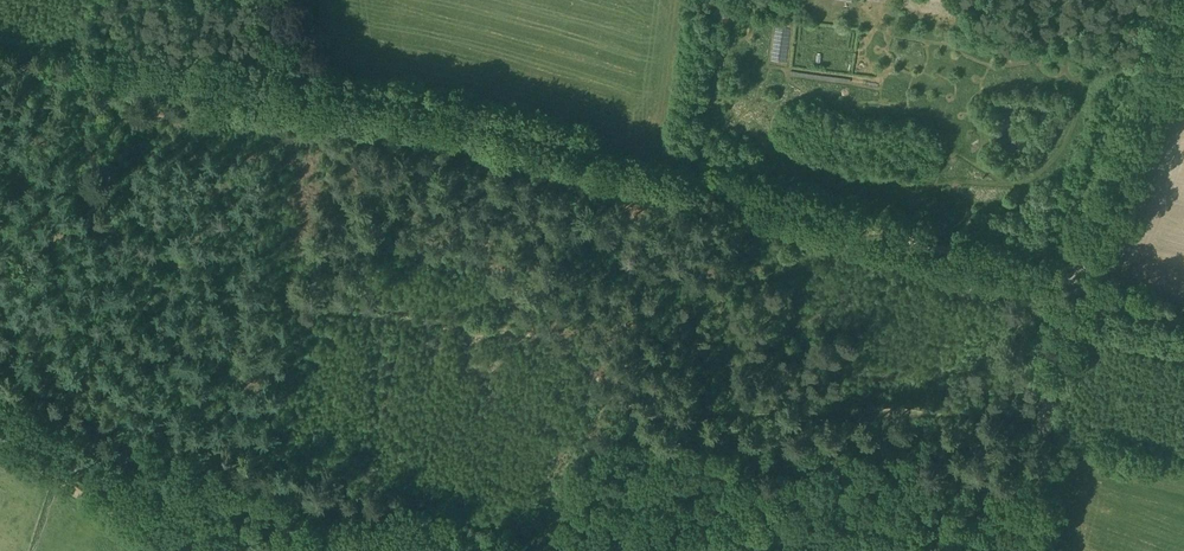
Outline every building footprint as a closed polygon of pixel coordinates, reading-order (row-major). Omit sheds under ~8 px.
[(734,14),(720,4),(711,15),(725,25),(734,14)]
